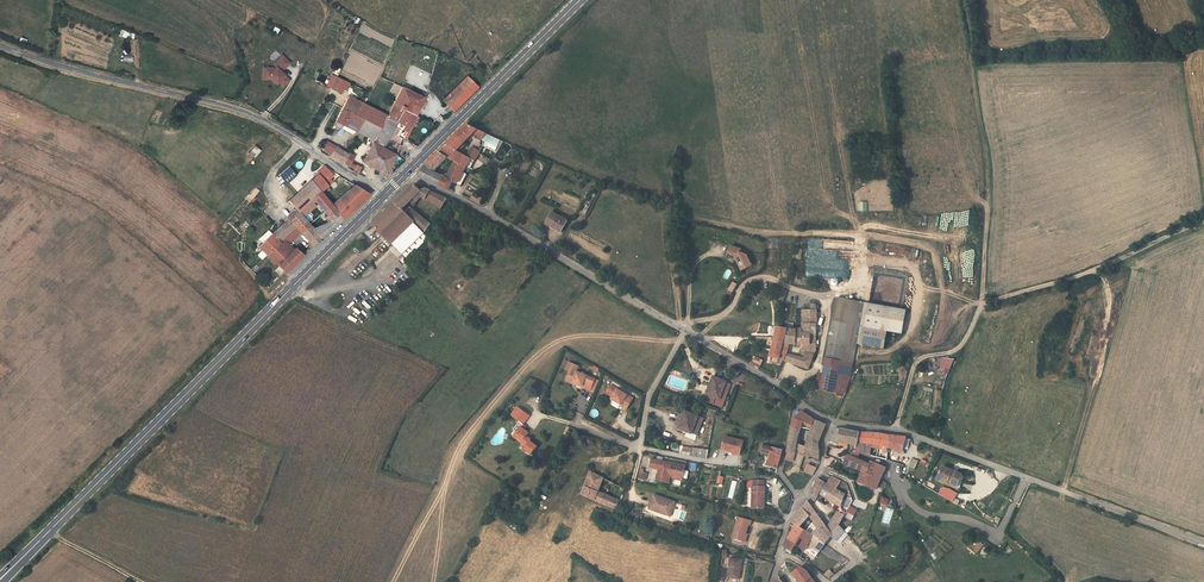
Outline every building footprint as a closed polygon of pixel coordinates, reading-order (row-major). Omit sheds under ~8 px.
[(290,63),(283,56),(274,65),(276,67),(274,69),(273,68),(263,68),(263,75),(268,75),(272,79),(276,84),(278,82),(283,87),(289,80),(283,73),(281,72),(282,70),(290,63)] [(467,76),(443,100),(453,111),(478,87),(467,76)] [(345,81),(337,77),(331,88),(340,92),(342,88),(345,81)] [(350,83),(345,81),(342,88),(347,90),(350,83)] [(394,104),(416,115),(424,97),(402,87),(394,104)] [(363,103),(348,96),(342,108),(357,115),(363,103)] [(381,127),(387,115),(363,103),(357,115),(381,127)] [(394,104),(388,116),(395,126),(402,129),(399,136),(404,139),(408,130),(416,115),(394,104)] [(376,137),(381,127),(357,115),(342,108),(336,121),(338,122),(336,125),(343,129),(345,125),(357,131),(361,133),(366,136),(374,140),(375,140),(376,137)] [(377,144),(384,148),(391,134),(390,133),(394,126),(395,127),(395,126),(388,116),(387,115),(381,127),(376,137),(379,139),(377,144)] [(466,167),(470,158),(467,156),(462,154),(458,151),(457,151),(474,133),(482,140),(486,133),(469,125),(467,124),(439,152),(447,157),(455,162),(466,167)] [(357,131),(345,125),(343,129),(352,134),(357,131)] [(366,136),(361,133),(357,140),(362,142),(366,136)] [(321,149),(331,155),(336,146),(326,140),(321,149)] [(377,144),(373,142),(363,162),(380,171),(379,174),(382,176),(384,173),(387,175),(396,155),(384,148),(377,144)] [(256,157),(261,150),(254,146),(250,152),(256,157)] [(348,154),(336,146),(331,155),(343,163),(348,154)] [(472,147),(467,156),(470,158),(475,160),(480,151),(472,147)] [(437,168),(447,157),(439,152),(424,167),(419,177),(438,186),(448,190),(450,190),(453,185),(452,184),(453,181),(457,183),(457,184),(461,186),(467,174),(463,172),(466,167),(455,162),(447,178),(443,176),(435,172),(437,168)] [(349,153),(348,154),(343,163),(349,166),(354,157),(354,155),(349,153)] [(280,174),(287,183),(297,175),(289,166),(280,174)] [(318,174),(312,180),(320,191),(332,181),(330,179),(333,176),(326,167),(325,168),(318,174)] [(312,180),(297,193),(289,201),(298,211),(303,217),(313,207),(316,205),(317,204),(315,201),(316,200),(327,214),(325,217),(328,221),(326,224),(330,231),(343,219),(332,205),(320,191),(312,180)] [(417,201),(422,197),(424,198),(441,209),(447,199),(426,189),(421,190),(414,184),(372,224),(391,244),(392,244),(413,223),(424,234),(431,224),(410,207),(405,212),(402,210),(411,201),(414,198),(417,201)] [(355,185),(349,190),(362,202),(370,194),(355,185)] [(344,194),(332,205),(343,219),(354,210),(356,208),(362,202),(349,190),(344,194)] [(478,199),(472,196),(470,199),(480,205),(483,199),(480,197),(478,199)] [(303,217),(298,211),(287,220),(279,227),(272,234),(259,246),(263,250),(267,254),(280,242),(285,237),(296,227),(300,232),(302,234),(311,225),(303,217)] [(553,212),(546,224),(561,232),(568,221),(553,212)] [(424,234),(413,223),(392,244),(407,259),(428,238),(424,234)] [(326,224),(314,228),(317,232),(320,229),(322,231),(321,234),(320,235),(322,237),(330,231),(326,224)] [(313,245),(322,237),(320,235),(317,232),(314,228),(311,225),(302,234),(310,243),(313,245)] [(296,227),(285,237),(289,242),(300,232),(296,227)] [(362,234),(356,239),(361,244),(367,239),(362,234)] [(294,250),(291,253),(283,244),(280,242),(267,254),(272,259),(275,262),(286,272),(289,269),(300,258),(304,254),(296,248),(294,250)] [(291,253),(294,250),(286,242),(283,244),(291,253)] [(738,262),(742,270),(752,265),(747,255),(740,253),(741,250),(731,246),(728,254),(731,255),(731,258),(737,260),(738,262)] [(267,254),(263,250),(259,254),(258,255),(259,256),(262,259),(267,254)] [(742,270),(738,262),(733,265),(738,275),(743,273),(742,270)] [(823,374),(846,378),(852,342),(884,348),(887,331),(902,334),(906,310),(860,302),(837,298),(823,374)] [(802,310),(802,324),(816,324),(817,324),(817,310),(802,310)] [(802,324),(801,328),(801,333),(808,333),(808,344),(816,344),(816,343),(816,324),(802,324)] [(786,328),(777,327),(770,357),(780,359),(785,361),(787,353),(789,344),(804,344),(808,344),(808,333),(801,333),(801,328),(795,328),(795,330),(793,329),(786,328)] [(800,358),(812,361),(816,350),(816,344),(808,344),(804,344),(800,358)] [(800,358),(787,353),(785,361),(809,369),(812,361),(800,358)] [(760,368),(763,359),(753,355),(750,364),(760,368)] [(950,369),(954,359),(946,359),(943,366),(945,367),(950,369)] [(573,382),(583,386),(582,388),(591,391),(595,379),(577,372),(579,367),(569,362),(566,369),(571,371),(569,377),(574,379),(573,382)] [(846,378),(823,374),(823,376),(820,388),(820,391),(843,395),(846,378)] [(573,382),(574,379),(569,377),(567,381),(582,388),(583,386),(573,382)] [(725,401),(730,385),(728,385),(729,384),(726,383),(726,382),(714,377),(710,388),(709,388),(707,394),(708,394),(716,397),(725,401)] [(610,385),(606,393),(614,398),(613,400),(614,400),(620,404),(621,405),(622,404),(623,405),(623,407),(627,409),(633,398),(610,385)] [(716,397),(708,394),(705,400),(714,404),(716,397)] [(620,404),(614,400),(611,406),(617,410),(620,404)] [(524,424),(530,416),(517,406),(511,415),(517,420),(524,424)] [(680,422),(678,428),(686,431),(696,435),(703,418),(685,411),(681,423),(680,422)] [(801,428),(811,430),(815,420),(814,420),(801,411),(794,419),(792,427),(800,430),(801,428)] [(524,424),(517,420),(516,422),(519,423),(516,427),(519,429),(521,426),(525,429),(527,427),(524,424)] [(815,420),(811,430),(807,441),(808,441),(807,445),(800,440),(798,439),(798,437),(799,433),(800,430),(792,427),(790,436),(787,452),(792,453),(795,453),(796,454),(797,451),(806,454),(808,455),(813,457),(819,459),(820,455),(820,451),(819,450),(819,449),(818,443),(826,424),(815,420)] [(526,437),(529,433),(525,429),(521,426),(519,429),(517,432),(513,436),(522,443),(523,441),(528,444),(526,446),(524,449),(532,454),(538,446),(530,441),(531,440),(531,439),(530,438),(529,437),(528,437),(527,438),(526,437)] [(829,439),(828,441),(837,445),(849,447),(850,444),(857,445),(860,433),(841,429),(837,428),(835,429),(834,429),(832,431),(829,439)] [(888,450),(888,447),(889,436),(882,434),(881,434),(873,433),(872,433),(860,433),(857,445),(856,452),(859,453),(870,456),(871,447),(888,450)] [(906,437),(889,436),(888,447),(902,452),(903,447),(906,438),(906,437)] [(722,449),(733,452),(733,450),(741,452),(743,441),(725,437),(722,449)] [(772,448),(764,445),(762,452),(771,455),(769,460),(768,460),(767,465),(777,468),(782,450),(773,448),(772,448)] [(682,454),(702,458),(704,450),(683,446),(682,454)] [(787,452),(785,459),(793,461),(795,453),(792,453),(787,452)] [(852,456),(847,454),(843,463),(862,471),(880,480),(886,468),(869,461),(869,462),(867,461),(867,463),(857,459),(852,456)] [(685,466),(652,459),(650,467),(659,469),(657,481),(669,483),(670,478),(671,475),(683,478),(685,466)] [(912,471),(917,461),(911,459),(907,469),(912,471)] [(809,464),(805,472),(813,476),(817,468),(809,464)] [(955,474),(952,473),(953,471),(942,467),(937,479),(951,485),(955,474)] [(581,495),(606,505),(616,509),(620,501),(598,491),(603,478),(595,474),(596,471),(595,470),(595,469),(594,469),(593,469),(592,469),(592,470),(591,472),(590,472),(581,495)] [(643,470),(640,469),(638,478),(646,480),(647,474),(643,473),(643,470)] [(858,482),(876,489),(878,485),(880,480),(862,471),(858,482)] [(957,487),(961,476),(955,474),(951,485),(957,487)] [(810,494),(817,498),(819,493),(825,483),(818,479),(816,482),(813,488),(810,494)] [(733,499),(737,482),(732,481),(728,498),(733,499)] [(831,486),(825,483),(819,493),(840,506),(845,494),(836,489),(831,486)] [(765,487),(764,487),(754,486),(753,486),(752,508),(764,509),(765,487)] [(670,516),(675,502),(654,495),(649,509),(670,516)] [(888,499),(882,496),(879,503),(886,505),(888,499)] [(792,522),(796,525),(825,544),(828,540),(829,538),(832,535),(827,528),(820,518),(807,501),(801,509),(792,522)] [(844,516),(851,520),(857,510),(849,506),(846,513),(844,516)] [(642,521),(644,514),(632,511),(630,518),(642,521)] [(830,523),(827,528),(832,535),(840,543),(847,534),(839,524),(844,516),(846,513),(844,512),(843,515),(837,511),(830,523)] [(752,521),(738,517),(732,538),(746,543),(748,534),(746,533),(749,525),(750,526),(752,521)] [(825,544),(796,525),(784,546),(792,552),(796,545),(805,552),(815,558),(820,551),(825,544)] [(792,552),(784,546),(783,547),(783,548),(784,550),(791,554),(792,552)] [(740,579),(742,560),(730,558),(729,569),(721,568),(720,580),(723,581),(725,581),(728,577),(740,579)] [(798,581),(815,581),(812,579),(805,570),(798,569),(793,573),(796,577),(796,579),(798,581)] [(834,574),(830,569),(828,571),(824,575),(829,578),(834,574)]
